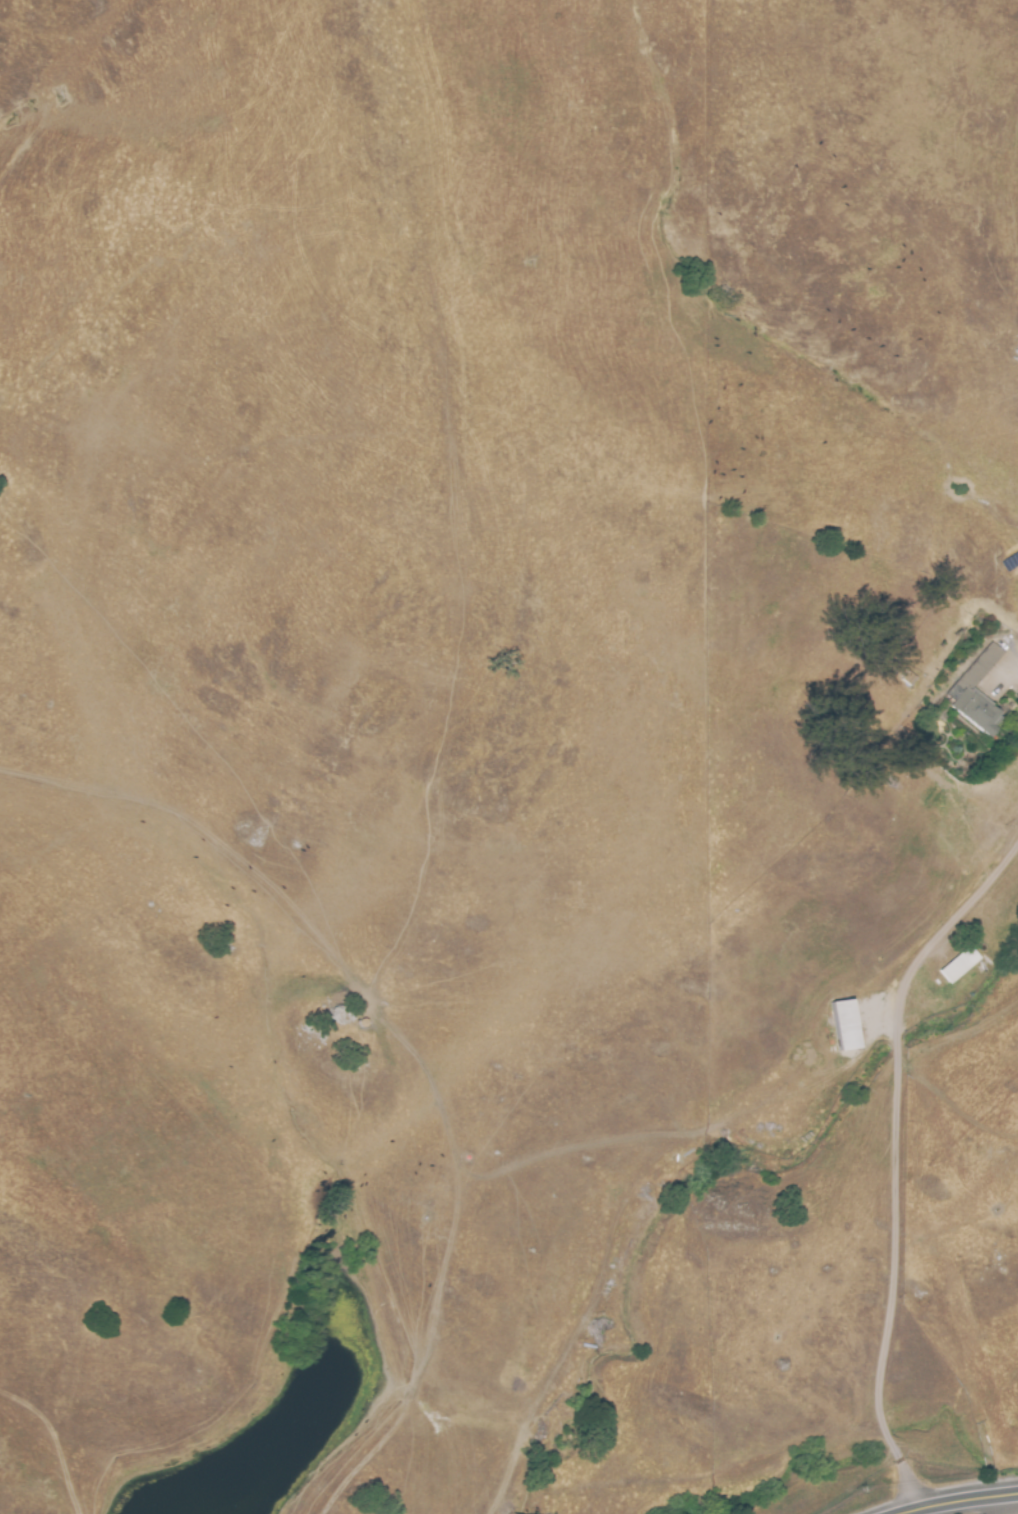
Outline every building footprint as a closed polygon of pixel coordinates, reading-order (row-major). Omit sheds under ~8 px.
[(1007,655),(996,643),(1002,636),(1014,648),(1007,655)] [(987,738),(957,712),(958,711),(951,705),(954,702),(946,695),(992,642),(1003,652),(972,688),(992,705),(990,707),(998,714),(997,715),(1000,718),(992,728),(995,730),(987,738)] [(911,688),(901,681),(907,672),(910,674),(912,671),(917,674),(914,678),(916,680),(911,688)] [(939,972),(969,946),(991,971),(964,996),(952,982),(949,985),(939,972)] [(852,1000),(831,1002),(836,1050),(857,1049),(852,1000)]
